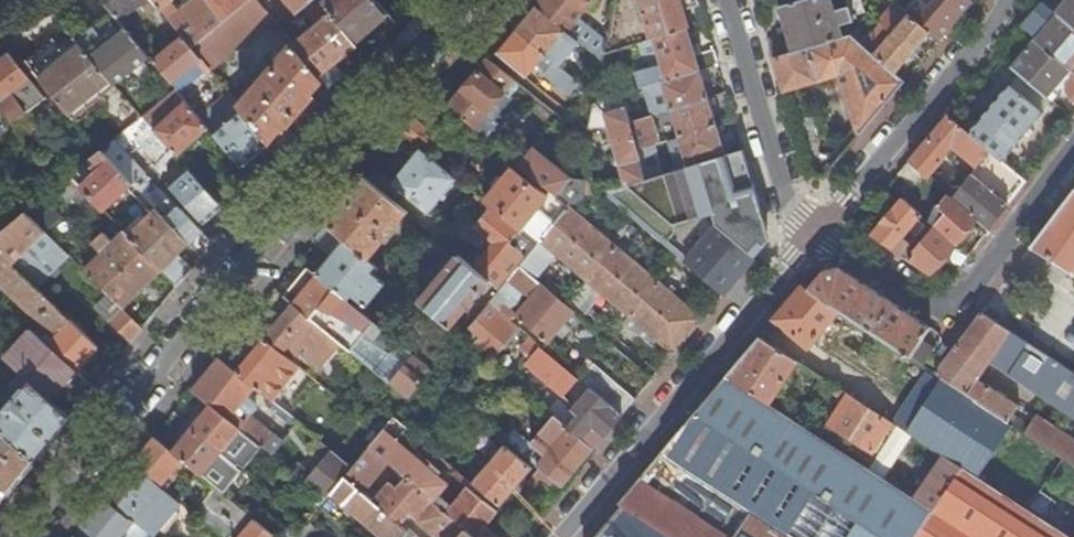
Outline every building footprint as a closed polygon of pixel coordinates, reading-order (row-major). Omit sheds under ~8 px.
[(112,12),(117,19),(139,5),(145,2),(148,0),(101,0),(112,12)] [(162,13),(169,8),(165,4),(170,0),(151,0),(162,13)] [(191,48),(223,21),(206,0),(204,0),(184,17),(173,26),(182,37),(191,48)] [(272,18),(257,0),(249,0),(223,21),(191,48),(200,59),(209,69),(272,18)] [(223,21),(249,0),(206,0),(223,21)] [(281,28),(293,18),(280,4),(277,0),(257,0),(272,18),(281,28)] [(336,93),(350,75),(366,56),(323,4),(319,0),(312,0),(304,6),(319,23),(309,32),(306,28),(303,30),(293,18),(281,28),(294,43),(336,93)] [(312,0),(287,0),(296,12),(304,6),(312,0)] [(366,56),(381,38),(395,21),(378,1),(377,0),(328,0),(323,4),(366,56)] [(606,41),(579,18),(594,0),(527,0),(534,6),(577,41),(602,61),(604,53),(606,41)] [(606,41),(604,53),(652,38),(687,28),(681,5),(697,0),(615,0),(606,41)] [(793,52),(842,38),(839,28),(853,24),(849,9),(835,12),(832,0),(806,0),(780,8),(793,52)] [(906,11),(910,14),(922,0),(915,0),(906,11)] [(939,40),(972,2),(970,0),(922,0),(910,14),(930,32),(939,40)] [(1056,14),(1073,29),(1073,0),(1068,0),(1067,2),(1056,14)] [(1056,14),(1043,3),(1034,13),(1047,24),(1056,14)] [(162,13),(173,26),(184,17),(173,4),(169,8),(162,13)] [(577,41),(534,6),(515,30),(557,65),(577,41)] [(81,44),(115,85),(149,57),(117,19),(112,12),(99,23),(93,27),(91,30),(78,40),(81,44)] [(887,32),(912,53),(930,32),(910,14),(896,30),(892,26),(887,32)] [(1035,39),(1053,55),(1073,31),(1073,29),(1056,14),(1047,24),(1035,39)] [(95,18),(86,25),(91,30),(93,27),(99,23),(95,18)] [(863,45),(894,74),(912,53),(887,32),(880,25),(863,45)] [(1025,25),(1022,28),(1028,33),(1030,29),(1025,25)] [(687,28),(652,38),(663,72),(653,76),(651,71),(638,75),(641,88),(662,82),(700,70),(718,65),(714,51),(696,57),(687,28)] [(1023,53),(1010,68),(1018,74),(1029,83),(1053,55),(1035,39),(1028,33),(1022,28),(1010,42),(1023,53)] [(572,90),(593,108),(593,103),(595,95),(557,65),(515,30),(496,53),(525,77),(533,67),(567,96),(572,90)] [(1053,55),(1071,71),(1073,67),(1073,31),(1053,55)] [(816,110),(790,117),(807,173),(823,176),(903,82),(894,74),(863,45),(852,35),(842,38),(793,52),(773,58),(783,92),(809,85),(816,110)] [(182,37),(153,62),(170,83),(200,59),(191,48),(182,37)] [(57,39),(27,64),(34,73),(64,48),(57,39)] [(76,39),(64,48),(69,53),(81,44),(78,40),(76,39)] [(270,143),(282,158),(293,144),(312,122),(336,93),(294,43),(240,106),(240,107),(270,143)] [(72,120),(115,85),(81,44),(69,53),(64,48),(34,73),(72,120)] [(11,122),(26,110),(13,92),(30,78),(8,51),(0,58),(0,108),(11,122)] [(1053,55),(1029,83),(1047,99),(1048,98),(1050,96),(1071,71),(1053,55)] [(510,97),(520,85),(489,60),(449,108),(457,114),(475,129),(486,115),(494,121),(513,99),(510,97)] [(708,97),(700,70),(662,82),(671,111),(709,99),(708,97)] [(1029,83),(1018,74),(1008,87),(1042,115),(1052,104),(1047,99),(1029,83)] [(1073,102),(1073,76),(1066,85),(1066,95),(1073,102)] [(13,92),(26,110),(45,96),(30,78),(13,92)] [(1008,87),(968,135),(1002,163),(1042,115),(1008,87)] [(174,154),(177,156),(208,128),(197,115),(192,108),(176,89),(141,117),(142,118),(174,154)] [(444,129),(457,114),(449,108),(434,95),(421,111),(444,129)] [(603,114),(624,187),(646,180),(630,124),(621,95),(593,103),(593,108),(591,117),(603,114)] [(709,99),(671,111),(675,122),(679,137),(717,125),(709,99)] [(212,132),(242,168),(270,143),(240,107),(212,132)] [(475,129),(486,139),(498,124),(494,121),(486,115),(475,129)] [(162,165),(174,154),(142,118),(141,117),(128,127),(136,135),(162,165)] [(630,124),(646,180),(663,175),(655,145),(657,144),(649,117),(630,124)] [(968,135),(947,117),(897,175),(924,197),(935,184),(934,183),(940,176),(935,172),(945,159),(951,149),(976,169),(971,177),(953,200),(976,220),(988,230),(1025,183),(1002,163),(968,135)] [(442,142),(415,119),(403,134),(419,148),(431,157),(442,142)] [(726,155),(717,125),(679,137),(685,157),(676,160),(679,170),(726,155)] [(120,148),(136,135),(128,127),(113,139),(113,140),(120,148)] [(100,150),(119,169),(130,158),(120,148),(113,140),(100,150)] [(390,183),(428,214),(456,179),(431,157),(419,148),(390,183)] [(550,192),(557,198),(571,180),(533,148),(518,166),(550,192)] [(102,209),(103,210),(133,184),(119,169),(100,150),(98,151),(86,161),(95,172),(80,186),(102,209)] [(767,228),(744,150),(726,155),(679,170),(663,175),(646,180),(624,187),(603,193),(723,295),(764,247),(767,228)] [(133,184),(148,200),(159,189),(130,158),(119,169),(133,184)] [(152,165),(161,174),(162,166),(157,161),(152,165)] [(536,209),(550,192),(518,166),(516,164),(484,203),(489,206),(519,231),(532,215),(538,221),(543,215),(536,209)] [(203,224),(223,206),(186,166),(167,183),(203,224)] [(60,182),(55,186),(67,201),(71,197),(91,218),(102,209),(80,186),(69,175),(60,182)] [(405,210),(366,178),(326,226),(374,266),(378,261),(369,254),(379,241),(384,244),(387,239),(384,236),(405,210)] [(157,210),(170,199),(159,189),(148,200),(156,208),(157,210)] [(567,208),(568,207),(557,198),(550,192),(536,209),(543,215),(554,224),(567,208)] [(1032,247),(1073,274),(1073,192),(1032,247)] [(976,220),(953,200),(948,196),(938,208),(945,214),(934,227),(956,244),(976,220)] [(188,243),(201,256),(214,241),(183,210),(170,199),(157,210),(188,243)] [(901,199),(870,236),(901,256),(913,242),(914,240),(906,233),(921,216),(901,199)] [(519,231),(489,206),(472,226),(493,243),(474,267),(490,280),(501,288),(504,285),(508,279),(518,267),(528,255),(536,246),(519,231)] [(162,270),(177,286),(192,268),(178,253),(188,243),(157,210),(156,208),(151,212),(147,207),(141,212),(146,217),(133,230),(128,225),(123,230),(162,270)] [(673,354),(702,321),(567,208),(554,224),(539,241),(673,354)] [(36,288),(69,256),(25,211),(14,219),(4,228),(0,231),(0,253),(36,288)] [(635,231),(625,223),(621,229),(630,236),(635,231)] [(913,242),(901,256),(930,274),(956,244),(934,227),(932,224),(916,244),(913,242)] [(374,266),(326,226),(314,241),(330,255),(315,273),(338,292),(348,300),(352,295),(365,306),(383,284),(371,273),(376,267),(374,266)] [(83,269),(122,309),(124,308),(162,270),(123,230),(112,240),(103,231),(91,242),(100,252),(83,269)] [(178,253),(192,268),(201,256),(188,243),(178,253)] [(76,371),(77,371),(98,347),(36,288),(0,253),(0,300),(38,336),(42,339),(54,325),(58,330),(46,343),(76,371)] [(490,280),(474,267),(459,254),(419,303),(450,328),(490,280)] [(518,267),(540,285),(549,273),(528,255),(518,267)] [(381,272),(391,279),(398,269),(389,262),(381,272)] [(307,267),(294,284),(301,290),(306,283),(304,281),(312,271),(307,267)] [(500,289),(489,303),(510,321),(515,316),(548,343),(574,313),(540,285),(518,267),(508,279),(531,297),(517,313),(502,302),(508,295),(500,289)] [(823,271),(807,290),(838,310),(923,366),(929,358),(917,350),(930,329),(839,268),(823,271)] [(430,374),(433,370),(375,323),(368,316),(355,332),(326,308),(338,292),(315,273),(312,271),(304,281),(306,283),(301,290),(294,284),(284,296),(292,303),(311,318),(322,328),(330,334),(340,342),(409,399),(430,374)] [(501,288),(500,289),(508,295),(511,291),(504,285),(501,288)] [(838,310),(807,290),(803,287),(775,320),(801,343),(812,343),(825,355),(850,326),(836,314),(838,310)] [(355,332),(368,316),(361,311),(348,300),(338,292),(326,308),(355,332)] [(574,306),(578,301),(570,293),(565,298),(574,306)] [(348,300),(361,311),(365,306),(352,295),(348,300)] [(247,323),(264,337),(269,331),(288,347),(295,338),(311,318),(292,303),(274,324),(257,310),(247,323)] [(479,337),(471,346),(491,362),(520,329),(510,321),(489,303),(468,328),(479,337)] [(108,322),(130,343),(142,328),(122,309),(108,322)] [(1013,415),(1019,406),(978,381),(990,363),(1073,418),(1073,376),(1069,373),(981,314),(935,374),(943,379),(1009,422),(1013,415)] [(311,318),(295,338),(307,348),(315,336),(322,328),(311,318)] [(315,336),(323,343),(330,334),(322,328),(315,336)] [(333,351),(340,342),(330,334),(323,343),(333,351)] [(19,372),(52,401),(76,371),(46,343),(42,339),(38,336),(33,340),(37,345),(33,349),(37,354),(19,372)] [(267,398),(296,364),(264,337),(247,356),(231,342),(218,358),(254,387),(267,398)] [(834,384),(761,337),(726,377),(769,405),(778,391),(784,395),(793,381),(824,401),(834,384)] [(579,378),(541,346),(537,351),(533,348),(522,361),(564,396),(579,378)] [(18,372),(19,372),(37,354),(33,349),(31,347),(13,366),(18,372)] [(209,404),(263,447),(273,435),(247,413),(251,412),(255,408),(255,403),(247,396),(254,387),(218,358),(192,389),(209,404)] [(622,415),(636,399),(593,363),(580,379),(583,382),(588,386),(591,388),(622,415)] [(33,460),(51,439),(68,417),(52,401),(19,372),(18,372),(8,384),(17,392),(0,412),(0,430),(33,460)] [(980,478),(963,468),(934,511),(915,498),(864,466),(769,405),(726,377),(718,387),(662,454),(753,514),(738,536),(1070,536),(980,478)] [(1009,422),(943,379),(910,433),(943,455),(963,468),(980,478),(1014,425),(1009,422)] [(588,386),(583,382),(578,387),(583,392),(588,386)] [(578,415),(567,428),(582,440),(592,428),(603,438),(622,415),(591,388),(571,410),(578,415)] [(892,422),(848,393),(828,424),(873,453),(892,422)] [(557,400),(548,411),(553,416),(567,428),(578,415),(571,410),(571,411),(557,400)] [(221,453),(227,458),(234,448),(229,443),(236,434),(259,452),(263,447),(209,404),(189,427),(221,453)] [(1025,433),(1030,426),(1013,415),(1009,422),(1014,425),(1025,433)] [(514,429),(506,438),(526,456),(534,446),(545,455),(537,464),(540,467),(562,486),(593,450),(582,440),(567,428),(553,416),(531,443),(514,429)] [(1037,416),(1030,426),(1025,433),(1064,457),(1073,464),(1073,440),(1037,416)] [(387,426),(400,437),(403,432),(467,487),(450,507),(446,503),(441,508),(454,519),(475,536),(500,536),(485,525),(497,510),(469,487),(472,483),(450,465),(429,447),(394,417),(387,426)] [(943,455),(910,433),(898,425),(888,439),(934,470),(943,455)] [(186,463),(201,476),(221,453),(189,427),(170,450),(182,460),(186,463)] [(582,440),(593,450),(603,438),(592,428),(582,440)] [(369,447),(387,462),(405,477),(433,501),(448,483),(384,429),(369,447)] [(5,495),(19,477),(33,460),(0,430),(0,490),(5,495)] [(170,450),(154,436),(133,462),(161,485),(182,460),(170,450)] [(353,466),(319,440),(312,449),(325,460),(312,475),(299,465),(293,472),(325,499),(331,493),(344,477),(353,466)] [(459,453),(450,465),(472,483),(500,507),(531,468),(504,446),(482,472),(459,453)] [(353,466),(344,477),(361,492),(387,462),(369,447),(353,466)] [(222,494),(242,470),(238,466),(237,467),(227,458),(221,453),(201,476),(216,488),(222,494)] [(864,466),(915,498),(924,485),(873,453),(864,466)] [(640,479),(727,536),(738,536),(753,514),(662,454),(640,479)] [(963,468),(943,455),(934,470),(924,485),(915,498),(934,511),(963,468)] [(1048,479),(1073,496),(1073,464),(1064,457),(1048,479)] [(182,460),(161,485),(165,489),(186,463),(182,460)] [(104,497),(153,536),(182,502),(165,489),(161,485),(133,462),(104,497)] [(529,481),(551,499),(556,493),(562,486),(540,467),(529,481)] [(331,493),(383,536),(403,536),(408,531),(401,525),(372,501),(361,492),(344,477),(331,493)] [(454,519),(441,508),(437,505),(433,501),(405,477),(396,488),(388,482),(372,501),(401,525),(409,515),(435,536),(475,536),(454,519)] [(640,479),(620,503),(625,508),(601,536),(727,536),(640,479)] [(448,483),(433,501),(437,505),(452,487),(448,483)] [(222,494),(216,488),(204,502),(236,529),(235,531),(241,535),(239,536),(275,536),(222,494)] [(95,536),(154,536),(153,536),(104,497),(81,526),(95,536)]
